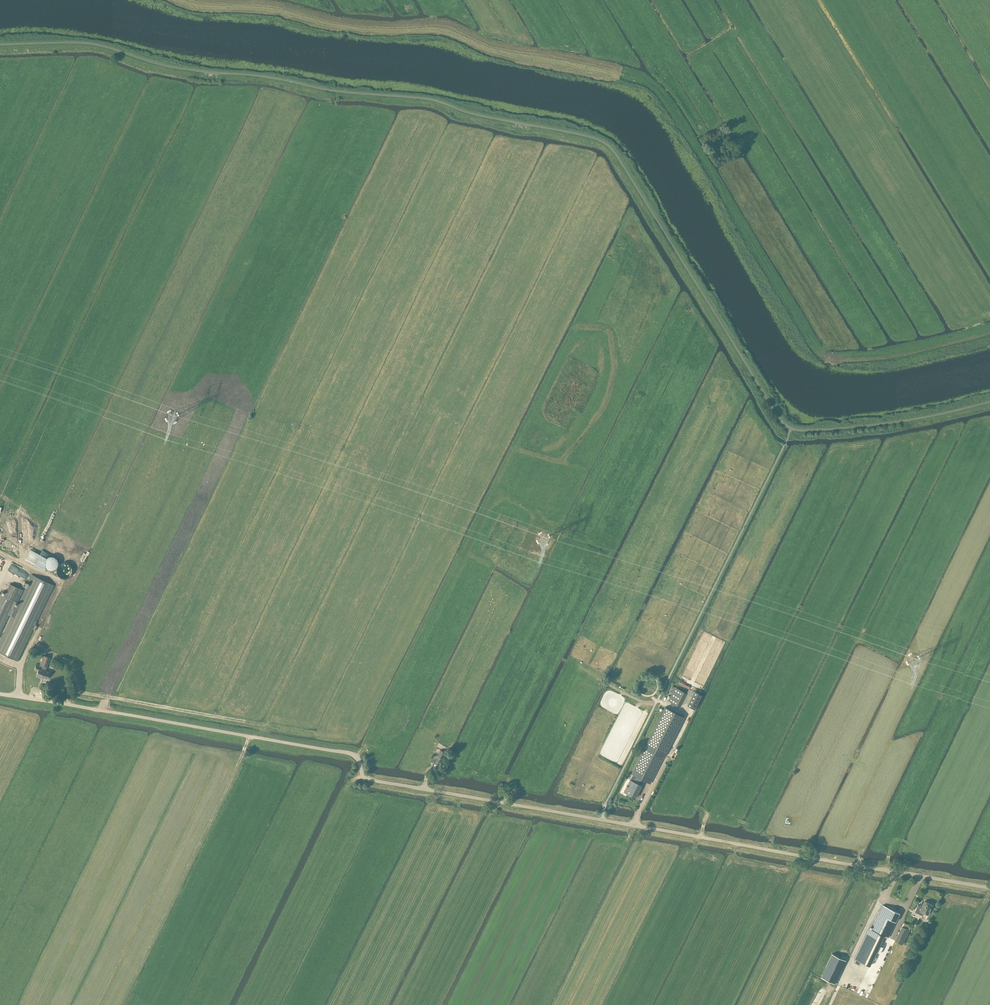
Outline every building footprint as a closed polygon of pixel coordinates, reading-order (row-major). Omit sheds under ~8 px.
[(46,558),(39,554),(30,549),(25,559),(34,564),(34,565),(44,571),(46,567),(45,567),(45,565),(44,565),(45,563),(45,562),(44,561),(46,558)] [(42,550),(39,554),(46,558),(47,557),(49,556),(50,556),(42,550)] [(10,614),(12,616),(0,640),(0,652),(18,661),(54,585),(32,575),(18,602),(17,602),(23,590),(10,584),(3,598),(0,597),(0,634),(10,614)] [(41,677),(46,679),(49,671),(45,670),(49,657),(43,654),(39,664),(36,663),(34,669),(37,670),(36,676),(41,678),(41,677)] [(689,688),(678,683),(676,687),(687,692),(689,688)] [(694,691),(687,705),(695,709),(702,695),(694,691)] [(665,707),(631,774),(641,779),(650,783),(684,716),(665,707)] [(440,765),(446,752),(440,750),(435,763),(440,765)] [(641,779),(633,775),(630,780),(627,785),(626,786),(627,786),(624,792),(635,797),(641,785),(638,784),(641,779)] [(928,914),(932,905),(924,901),(922,907),(918,905),(914,912),(922,915),(924,912),(928,914)] [(883,905),(871,929),(869,928),(855,959),(869,966),(884,935),(888,937),(900,913),(883,905)] [(902,926),(895,941),(902,944),(909,930),(902,926)] [(842,955),(840,957),(832,953),(821,976),(835,982),(847,957),(842,955)]
